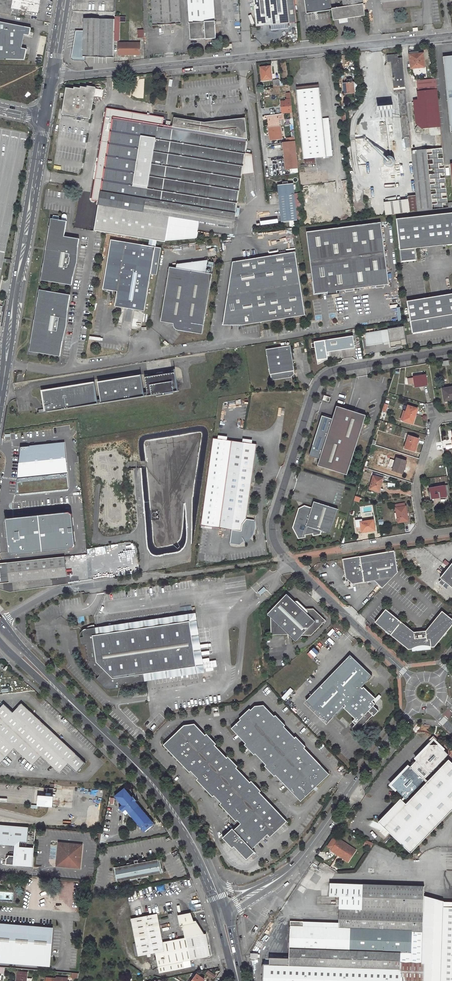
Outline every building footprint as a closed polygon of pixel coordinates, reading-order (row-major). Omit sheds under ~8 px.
[(38,13),(40,0),(0,0),(0,13),(10,15),(10,13),(17,14),(17,9),(38,13)] [(153,25),(180,23),(179,0),(152,0),(153,25)] [(214,0),(188,0),(190,39),(205,38),(205,39),(216,38),(214,0)] [(256,26),(297,22),(294,0),(254,0),(256,26)] [(330,0),(305,0),(307,13),(331,10),(330,0)] [(360,13),(364,12),(363,0),(342,0),(343,6),(332,8),(334,20),(361,16),(360,13)] [(382,3),(383,7),(385,7),(387,8),(421,5),(420,0),(382,0),(382,3)] [(76,30),(71,57),(73,60),(85,61),(86,57),(114,57),(114,43),(114,38),(114,21),(115,19),(84,18),(84,31),(76,30)] [(0,22),(0,59),(25,60),(25,49),(20,48),(20,40),(25,40),(25,27),(0,22)] [(118,43),(118,55),(122,55),(124,55),(129,55),(129,43),(119,42),(118,43)] [(134,55),(136,55),(140,55),(140,43),(129,43),(129,55),(134,55)] [(417,54),(409,55),(411,68),(425,67),(424,53),(417,54)] [(398,54),(387,55),(387,62),(391,62),(394,94),(398,94),(402,137),(405,137),(406,148),(411,147),(411,145),(403,69),(402,58),(398,58),(398,54)] [(444,57),(451,132),(451,56),(444,57)] [(266,67),(260,67),(262,80),(272,79),(271,67),(266,67)] [(347,83),(343,83),(345,94),(355,93),(355,91),(357,91),(357,85),(356,83),(354,82),(353,82),(352,79),(349,80),(347,80),(347,81),(347,83)] [(436,79),(417,80),(418,91),(430,90),(430,83),(436,83),(436,79)] [(430,90),(418,91),(419,99),(413,102),(416,123),(422,128),(430,127),(440,126),(436,83),(430,83),(430,90)] [(64,100),(61,114),(91,119),(96,87),(87,86),(87,88),(81,87),(80,88),(74,87),(74,89),(66,88),(64,100)] [(319,88),(296,90),(303,159),(332,156),(328,112),(322,112),(319,88)] [(292,112),(290,97),(289,97),(288,97),(288,100),(281,100),(282,112),(287,112),(287,113),(292,112)] [(164,117),(107,108),(91,200),(99,202),(99,205),(94,230),(167,241),(197,238),(200,221),(233,226),(242,174),(242,170),(253,169),(252,154),(245,153),(247,139),(245,118),(214,121),(214,124),(204,122),(186,120),(174,118),(173,127),(167,126),(163,125),(164,117)] [(273,115),(267,116),(268,121),(269,127),(280,126),(279,116),(282,116),(282,114),(273,115)] [(280,126),(269,127),(270,135),(270,138),(282,137),(280,126)] [(440,126),(430,127),(430,133),(432,135),(436,135),(441,134),(440,126)] [(295,141),(285,143),(286,152),(287,169),(298,168),(295,141)] [(414,144),(411,145),(411,147),(416,195),(416,196),(417,212),(449,208),(448,203),(443,148),(437,148),(414,150),(414,144)] [(293,183),(278,185),(282,222),(297,221),(293,183)] [(417,212),(416,196),(408,197),(408,200),(384,203),(386,215),(390,215),(417,212)] [(402,262),(417,260),(415,249),(451,244),(451,213),(396,220),(402,262)] [(43,281),(71,286),(73,277),(75,266),(73,266),(75,259),(76,259),(78,248),(79,239),(64,237),(66,222),(65,221),(61,221),(59,220),(52,219),(51,219),(49,227),(46,251),(43,281)] [(389,285),(381,223),(306,232),(314,294),(327,292),(331,292),(331,295),(337,294),(337,291),(345,290),(353,289),(359,288),(375,286),(384,285),(389,285)] [(161,248),(111,239),(103,289),(108,290),(108,291),(112,293),(112,290),(117,291),(115,306),(129,308),(145,311),(151,273),(157,274),(161,248)] [(242,325),(304,315),(295,252),(232,261),(224,315),(243,315),(242,325)] [(178,263),(177,268),(206,273),(208,260),(178,263)] [(202,334),(212,274),(206,273),(177,268),(170,267),(165,295),(171,296),(167,318),(174,322),(174,323),(174,325),(174,327),(175,328),(176,329),(177,330),(178,330),(202,334)] [(67,311),(70,295),(47,292),(47,291),(41,290),(34,320),(30,344),(29,352),(36,353),(60,357),(62,342),(64,329),(63,329),(64,322),(65,323),(67,311)] [(413,334),(451,327),(451,294),(407,302),(413,334)] [(243,315),(224,315),(222,324),(242,325),(243,315)] [(388,330),(365,334),(367,345),(380,343),(390,341),(388,330)] [(354,348),(352,336),(324,340),(313,341),(317,364),(327,359),(326,355),(328,355),(328,352),(339,350),(354,348)] [(290,346),(266,350),(270,375),(271,375),(272,381),(291,377),(293,375),(294,373),(294,371),(290,346)] [(94,383),(41,391),(43,405),(44,405),(45,412),(155,395),(156,396),(171,394),(171,392),(177,391),(174,370),(171,370),(171,373),(162,374),(162,372),(156,373),(156,375),(147,377),(147,374),(143,375),(146,393),(143,393),(140,375),(97,382),(100,400),(97,401),(94,383)] [(426,374),(414,376),(414,378),(408,379),(409,384),(415,383),(422,382),(422,386),(427,385),(426,374)] [(442,388),(444,401),(451,400),(451,402),(451,387),(442,388)] [(408,405),(403,420),(412,423),(414,415),(416,415),(418,408),(408,405)] [(347,474),(365,415),(336,406),(328,432),(321,430),(317,443),(313,442),(311,447),(311,448),(308,457),(319,460),(317,465),(347,474)] [(408,435),(405,445),(407,445),(406,448),(414,451),(416,446),(417,442),(418,443),(419,438),(408,435)] [(255,523),(254,520),(245,518),(256,444),(251,443),(242,442),(231,440),(219,527),(231,529),(229,543),(239,544),(244,540),(248,537),(250,539),(251,537),(253,534),(254,530),(255,526),(255,523)] [(64,443),(20,448),(19,463),(16,494),(68,489),(69,488),(64,443)] [(396,458),(392,470),(402,473),(403,469),(405,465),(407,461),(396,458)] [(373,476),(369,489),(378,491),(379,487),(380,487),(381,484),(383,478),(373,476)] [(445,485),(429,488),(430,493),(431,496),(435,496),(437,496),(437,498),(447,496),(445,485)] [(330,533),(338,509),(313,501),(311,508),(304,505),(303,508),(301,509),(298,508),(292,527),(298,538),(305,537),(305,535),(312,533),(313,536),(320,534),(321,530),(330,533)] [(396,508),(395,508),(398,522),(408,521),(407,515),(405,516),(405,514),(406,513),(405,506),(404,503),(395,504),(396,508)] [(23,520),(7,524),(10,552),(12,554),(73,549),(75,545),(72,514),(69,511),(22,517),(23,520)] [(372,530),(372,529),(374,529),(373,519),(362,521),(362,519),(355,520),(356,527),(357,527),(358,533),(362,532),(362,531),(366,530),(366,531),(372,530)] [(394,551),(343,560),(345,578),(349,582),(352,585),(374,582),(382,589),(398,573),(394,551)] [(0,563),(0,580),(9,579),(10,582),(67,576),(65,556),(0,563)] [(440,578),(441,578),(446,582),(451,587),(451,563),(440,578)] [(287,594),(268,614),(271,617),(271,635),(289,634),(296,641),(301,635),(311,635),(322,624),(322,623),(322,617),(313,609),(302,609),(287,594)] [(408,649),(412,649),(415,647),(419,646),(421,646),(424,646),(427,646),(431,647),(434,647),(451,625),(451,619),(442,611),(426,631),(413,632),(386,609),(375,622),(408,649)] [(201,674),(195,615),(88,629),(86,630),(84,631),(83,633),(83,634),(83,636),(84,644),(87,644),(91,668),(104,681),(102,684),(107,689),(111,691),(119,690),(119,685),(201,674)] [(307,654),(312,658),(317,653),(312,648),(307,654)] [(360,664),(349,654),(306,700),(328,721),(344,704),(345,705),(343,707),(355,718),(352,720),(355,723),(353,726),(357,730),(362,725),(368,718),(370,716),(373,714),(373,715),(378,709),(373,704),(375,703),(372,700),(375,697),(363,686),(362,687),(361,686),(372,675),(360,664)] [(14,748),(33,765),(42,756),(60,773),(69,764),(77,772),(86,763),(22,703),(13,712),(5,704),(0,709),(0,762),(14,748)] [(284,726),(285,725),(276,714),(274,716),(264,704),(255,706),(251,709),(250,708),(239,718),(241,719),(232,728),(246,743),(245,744),(254,755),(256,753),(266,764),(265,766),(275,776),(276,775),(293,792),(301,801),(314,788),(313,787),(315,784),(317,786),(329,773),(321,765),(321,764),(305,747),(306,746),(296,736),(295,737),(284,726)] [(207,733),(206,735),(195,723),(185,724),(165,744),(166,746),(167,745),(190,769),(189,770),(191,772),(192,770),(199,778),(198,779),(199,781),(200,780),(213,794),(212,795),(214,796),(215,795),(222,803),(221,804),(222,806),(223,805),(236,819),(235,819),(237,821),(238,820),(241,823),(235,830),(233,828),(224,837),(233,848),(235,846),(248,859),(255,851),(253,849),(268,834),(271,837),(272,835),(285,822),(286,822),(287,821),(280,813),(281,813),(260,792),(261,791),(252,780),(250,782),(237,767),(238,766),(228,756),(227,757),(215,745),(217,744),(207,733)] [(189,770),(190,769),(167,745),(166,746),(189,770)] [(401,777),(392,785),(406,798),(423,780),(423,779),(429,773),(430,774),(449,754),(441,746),(441,745),(431,746),(431,747),(421,756),(418,757),(415,759),(414,758),(410,762),(407,765),(408,767),(404,771),(401,777)] [(378,822),(410,853),(451,809),(451,763),(448,760),(405,804),(399,799),(378,822)] [(200,780),(199,781),(212,795),(213,794),(200,780)] [(126,790),(122,790),(115,796),(122,805),(119,808),(123,812),(126,809),(144,832),(152,825),(153,821),(145,812),(141,812),(141,808),(136,801),(137,800),(133,796),(132,797),(126,790)] [(51,806),(51,795),(35,794),(35,805),(51,806)] [(222,806),(235,819),(236,819),(223,805),(222,806)] [(272,835),(286,822),(285,822),(272,835)] [(335,844),(331,850),(338,855),(340,853),(349,860),(355,851),(339,839),(335,844)] [(81,869),(83,846),(60,843),(59,853),(58,860),(60,860),(64,864),(64,867),(81,869)] [(33,867),(35,848),(18,846),(17,856),(9,855),(9,857),(7,858),(6,864),(33,867)] [(340,853),(338,855),(348,862),(349,860),(340,853)] [(160,859),(115,868),(118,882),(163,873),(160,859)] [(290,920),(289,958),(401,962),(421,962),(424,895),(424,885),(330,882),(330,895),(339,895),(339,922),(290,920)] [(421,962),(424,962),(423,980),(441,980),(443,906),(444,900),(424,895),(421,962)] [(443,906),(441,980),(451,980),(451,906),(443,906)] [(157,914),(131,919),(138,956),(156,952),(159,973),(184,968),(183,962),(210,956),(206,934),(204,934),(197,922),(194,923),(191,913),(178,915),(180,926),(183,926),(185,938),(163,942),(157,914)] [(36,970),(68,973),(68,967),(50,965),(52,945),(61,945),(63,932),(53,931),(53,927),(0,923),(0,967),(36,970)] [(401,969),(401,962),(289,958),(289,965),(401,969)] [(263,964),(263,980),(423,980),(424,962),(421,962),(401,962),(401,969),(289,965),(270,964),(263,964)] [(31,978),(27,978),(27,972),(17,971),(16,980),(21,980),(31,980),(31,978)]
